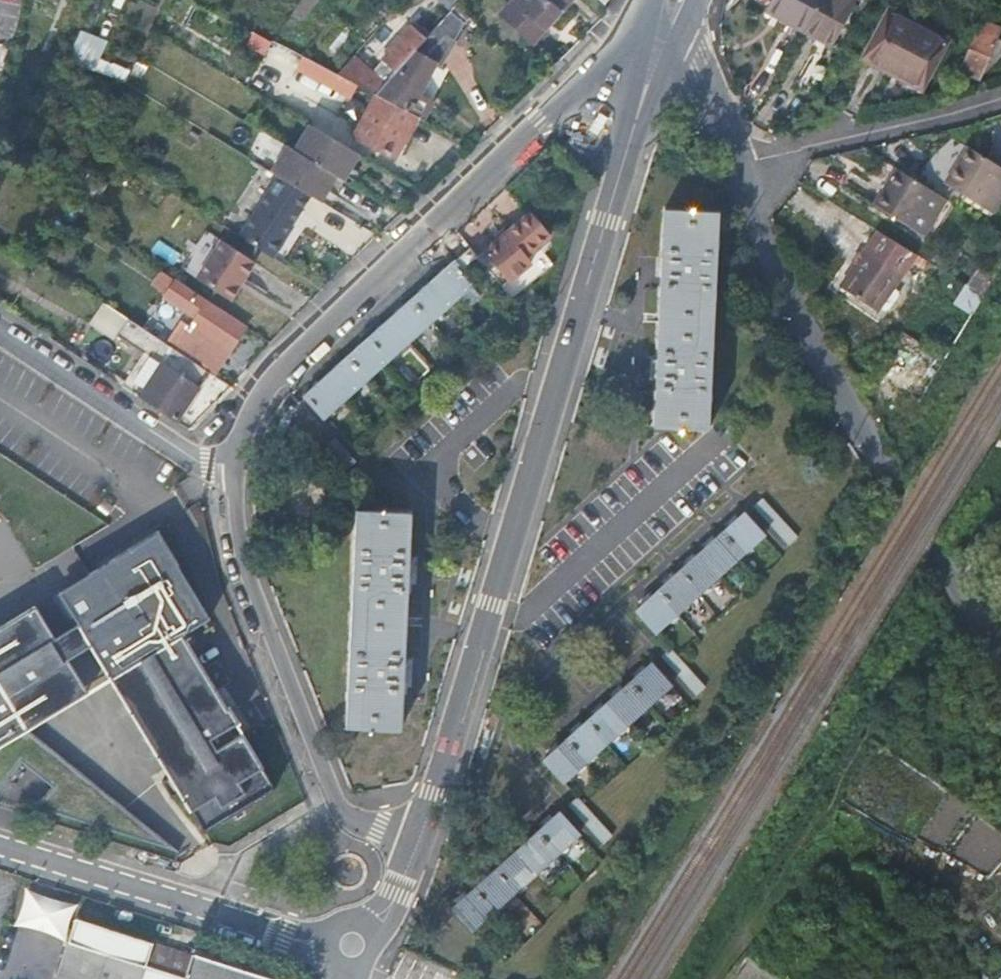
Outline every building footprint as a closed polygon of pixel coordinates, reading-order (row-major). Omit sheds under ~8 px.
[(456,0),(439,0),(449,9),(456,0)] [(502,16),(533,44),(573,0),(516,0),(502,16)] [(801,30),(818,0),(771,0),(765,9),(778,17),(801,30)] [(801,30),(834,47),(860,0),(818,0),(801,30)] [(865,58),(925,91),(954,38),(895,6),(865,58)] [(379,95),(419,117),(426,120),(434,101),(421,93),(437,63),(443,66),(454,44),(452,43),(466,15),(456,7),(434,32),(432,34),(386,84),(376,94),(379,95)] [(960,69),(979,77),(988,56),(997,59),(1000,48),(1000,40),(996,38),(1000,27),(980,19),(960,69)] [(386,63),(376,75),(386,84),(432,34),(434,32),(426,25),(420,32),(414,27),(404,39),(401,37),(387,52),(389,55),(385,61),(386,63)] [(68,63),(125,80),(129,69),(101,60),(108,39),(78,30),(68,63)] [(265,55),(272,40),(253,32),(246,47),(265,55)] [(340,76),(376,94),(386,84),(376,75),(356,56),(340,76)] [(340,76),(305,58),(299,70),(334,87),(340,76)] [(379,95),(356,137),(397,158),(419,117),(379,95)] [(343,145),(320,131),(304,156),(297,152),(281,178),(313,197),(325,204),(341,178),(349,183),(364,157),(343,145)] [(955,187),(984,205),(1000,178),(1000,164),(975,148),(959,175),(962,176),(955,187)] [(902,170),(876,206),(912,227),(937,191),(902,170)] [(237,236),(274,259),(288,240),(286,239),(294,226),(313,197),(281,178),(275,174),(265,191),(266,192),(237,236)] [(962,176),(959,175),(952,186),(955,187),(962,176)] [(984,205),(998,213),(1000,208),(1000,178),(984,205)] [(953,201),(937,191),(912,227),(929,237),(953,201)] [(721,214),(666,211),(654,428),(709,430),(721,214)] [(484,265),(492,275),(502,287),(532,262),(526,255),(549,236),(528,212),(507,231),(509,234),(501,240),(498,240),(478,257),(484,265)] [(286,239),(288,240),(296,227),(294,226),(286,239)] [(509,234),(507,231),(502,227),(495,235),(498,240),(501,240),(509,234)] [(219,238),(195,277),(230,300),(254,259),(219,238)] [(471,249),(455,263),(468,278),(484,265),(478,257),(471,249)] [(468,278),(455,263),(304,396),(324,419),(475,286),(468,278)] [(511,315),(519,307),(502,287),(492,275),(484,282),(511,315)] [(247,325),(175,280),(164,298),(196,318),(187,333),(226,359),(247,325)] [(167,343),(129,317),(118,335),(145,353),(196,387),(199,382),(207,370),(167,343)] [(226,359),(187,333),(181,342),(172,336),(167,343),(207,370),(215,375),(226,359)] [(145,353),(122,386),(140,398),(144,391),(162,403),(159,410),(176,419),(192,394),(196,387),(145,353)] [(335,437),(328,444),(349,468),(357,460),(335,437)] [(762,499),(754,506),(789,545),(797,537),(762,499)] [(412,512),(358,511),(347,727),(401,729),(412,512)] [(744,515),(638,611),(658,632),(764,536),(744,515)] [(0,626),(0,788),(23,762),(50,783),(35,806),(178,850),(28,727),(88,691),(68,658),(91,644),(170,776),(161,781),(171,797),(179,792),(203,831),(274,788),(241,733),(232,739),(227,729),(238,723),(228,707),(226,708),(182,635),(210,618),(158,531),(88,573),(59,591),(65,601),(77,622),(55,636),(36,604),(0,626)] [(671,649),(662,656),(696,694),(705,686),(671,649)] [(653,665),(545,761),(563,782),(671,686),(653,665)] [(578,798),(569,806),(605,845),(613,838),(578,798)] [(559,815),(453,909),(472,931),(579,836),(559,815)] [(53,978),(181,978),(188,956),(72,919),(53,978)] [(190,951),(188,956),(181,978),(270,978),(190,951)]
